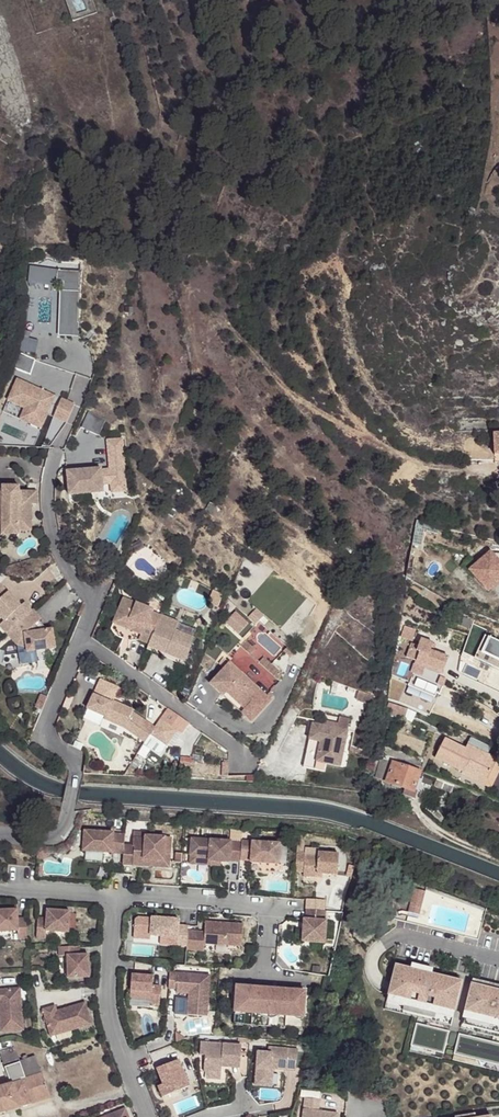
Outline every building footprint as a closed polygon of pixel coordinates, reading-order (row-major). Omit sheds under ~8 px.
[(58,270),(30,265),(28,281),(56,285),(57,280),(63,281),(61,335),(77,336),(80,272),(58,270)] [(31,332),(25,331),(20,350),(35,354),(39,340),(29,337),(31,332)] [(36,360),(19,352),(13,367),(31,375),(36,360)] [(32,414),(27,426),(40,431),(54,398),(16,382),(7,404),(23,410),(32,414)] [(67,417),(72,405),(61,400),(56,412),(67,417)] [(74,406),(72,405),(67,417),(56,412),(53,419),(66,424),(69,418),(74,406)] [(18,422),(27,426),(32,414),(23,410),(18,422)] [(106,442),(107,456),(122,454),(121,441),(106,442)] [(122,454),(107,456),(109,471),(100,472),(100,471),(66,473),(68,498),(103,495),(103,487),(111,486),(125,485),(122,454)] [(27,484),(27,491),(27,497),(36,497),(36,484),(27,484)] [(27,491),(18,491),(18,486),(1,485),(1,488),(0,488),(0,531),(1,531),(1,526),(17,526),(17,531),(30,532),(31,520),(32,520),(32,514),(30,514),(31,506),(36,505),(36,497),(27,497),(27,491)] [(125,485),(111,486),(111,495),(126,494),(125,485)] [(438,527),(416,521),(412,543),(421,545),(423,529),(436,533),(438,527)] [(1,526),(1,531),(1,535),(17,535),(17,531),(17,526),(1,526)] [(467,574),(475,582),(478,579),(487,588),(497,579),(498,581),(498,556),(489,556),(487,554),(467,574)] [(475,582),(487,594),(498,583),(498,581),(497,579),(487,588),(478,579),(475,582)] [(12,600),(9,597),(0,587),(0,600),(4,596),(10,602),(12,600)] [(31,613),(23,605),(20,608),(12,600),(10,602),(4,596),(0,600),(0,620),(3,624),(0,626),(0,630),(6,636),(31,613)] [(123,597),(115,618),(129,623),(130,619),(134,620),(130,629),(141,634),(138,640),(149,644),(150,641),(157,622),(161,614),(151,610),(152,609),(123,597)] [(32,612),(31,613),(6,636),(16,647),(27,652),(28,656),(56,651),(52,632),(48,633),(31,635),(29,632),(37,624),(41,621),(32,612)] [(138,640),(141,634),(130,629),(134,620),(130,619),(129,623),(115,618),(111,628),(114,634),(116,636),(120,638),(123,639),(129,640),(132,641),(134,641),(138,640)] [(195,637),(157,622),(150,641),(169,648),(166,654),(176,658),(185,661),(195,637)] [(48,633),(37,624),(29,632),(31,635),(48,633)] [(416,656),(443,668),(449,655),(431,647),(435,640),(422,634),(417,645),(411,642),(406,652),(416,656)] [(246,640),(241,646),(278,681),(283,675),(246,640)] [(169,648),(150,641),(149,644),(146,650),(165,658),(166,654),(169,648)] [(294,652),(288,647),(284,651),(292,657),(294,652)] [(441,672),(443,668),(416,656),(414,660),(424,665),(441,672)] [(421,672),(424,665),(414,660),(411,667),(421,672)] [(210,684),(224,697),(227,693),(236,701),(240,697),(248,705),(261,691),(230,662),(210,684)] [(113,704),(114,701),(120,688),(101,679),(88,710),(96,713),(100,706),(104,707),(101,716),(99,718),(126,730),(144,742),(149,736),(150,735),(149,735),(154,727),(134,712),(134,711),(119,704),(118,706),(113,704)] [(376,697),(358,689),(354,698),(376,707),(377,704),(374,703),(376,697)] [(227,693),(224,697),(242,712),(248,705),(240,697),(236,701),(227,693)] [(49,698),(42,695),(37,709),(44,712),(49,698)] [(410,709),(390,702),(387,713),(399,718),(400,714),(408,717),(410,709)] [(100,706),(96,713),(101,716),(104,707),(100,706)] [(154,727),(149,735),(150,735),(149,736),(165,747),(176,731),(180,734),(188,723),(167,709),(154,727)] [(325,715),(323,725),(347,730),(349,719),(325,715)] [(312,723),(305,760),(327,764),(340,767),(347,730),(323,725),(312,723)] [(160,755),(165,747),(149,736),(144,742),(135,756),(144,762),(151,752),(156,755),(160,755)] [(475,739),(472,746),(492,756),(495,749),(475,739)] [(463,764),(470,750),(449,740),(439,761),(467,774),(470,767),(463,764)] [(368,758),(369,752),(351,746),(350,752),(368,758)] [(472,746),(470,750),(463,764),(470,767),(485,775),(494,757),(492,756),(472,746)] [(388,782),(395,762),(385,757),(380,778),(388,782)] [(494,757),(485,775),(493,779),(498,766),(498,759),(494,757)] [(327,764),(305,760),(304,768),(326,772),(327,764)] [(415,792),(423,772),(395,762),(388,782),(407,789),(415,792)] [(485,775),(470,767),(467,774),(465,776),(489,787),(493,779),(485,775)] [(419,793),(426,774),(423,772),(415,792),(419,793)] [(438,779),(436,785),(445,788),(447,782),(438,779)] [(436,786),(454,794),(455,789),(447,782),(445,788),(436,785),(436,786)] [(417,799),(419,793),(415,792),(407,789),(405,794),(417,799)] [(113,854),(124,854),(125,847),(126,835),(114,834),(85,832),(84,851),(113,854)] [(134,847),(125,847),(124,854),(123,866),(144,867),(145,860),(164,862),(165,856),(171,856),(172,839),(146,837),(146,840),(134,839),(134,847)] [(243,844),(194,840),(192,856),(211,858),(210,862),(222,863),(231,863),(231,862),(242,863),(242,861),(243,844)] [(281,845),(243,842),(243,844),(242,861),(252,862),(252,864),(280,866),(281,845)] [(113,854),(84,851),(83,859),(84,860),(84,861),(85,861),(85,862),(86,862),(109,863),(110,863),(111,863),(111,862),(112,862),(112,861),(113,854)] [(299,854),(297,873),(305,874),(305,877),(319,878),(319,875),(325,875),(339,876),(341,855),(320,854),(320,858),(307,856),(308,854),(299,854)] [(145,860),(144,867),(170,869),(171,856),(165,856),(164,862),(145,860)] [(211,858),(192,856),(192,865),(222,867),(222,863),(210,862),(211,858)] [(419,915),(422,905),(417,904),(421,890),(414,888),(408,912),(419,915)] [(422,905),(426,891),(421,890),(417,904),(422,905)] [(0,913),(0,934),(19,933),(20,941),(29,940),(27,920),(19,920),(18,911),(0,913)] [(71,913),(48,911),(48,920),(39,919),(37,940),(46,940),(47,932),(69,934),(71,913)] [(327,912),(308,911),(307,920),(305,921),(304,943),(327,945),(328,922),(327,922),(327,912)] [(189,932),(189,927),(179,927),(180,921),(153,919),(151,937),(178,939),(178,947),(187,948),(189,932)] [(206,934),(205,945),(227,947),(243,948),(244,926),(223,924),(223,926),(220,926),(220,924),(206,923),(206,934)] [(198,933),(189,932),(187,948),(187,951),(196,952),(197,945),(198,933)] [(206,934),(198,933),(197,945),(205,945),(206,934)] [(227,947),(205,945),(204,953),(227,954),(227,951),(227,947)] [(80,948),(60,948),(60,957),(68,957),(69,979),(90,979),(89,956),(80,956),(80,948)] [(431,974),(433,969),(411,964),(410,969),(431,974)] [(395,965),(384,1009),(450,1025),(461,982),(447,978),(437,976),(431,974),(410,969),(395,965)] [(211,977),(170,973),(169,990),(177,991),(177,994),(190,995),(188,1016),(208,1018),(211,977)] [(153,977),(132,976),(130,999),(140,1000),(151,1001),(151,1005),(159,1005),(161,987),(153,987),(153,977)] [(473,979),(471,984),(498,991),(498,985),(473,979)] [(460,1028),(498,1037),(498,991),(471,984),(460,1028)] [(24,987),(18,988),(20,1010),(26,1009),(24,987)] [(0,989),(0,1032),(21,1030),(20,1010),(18,988),(0,989)] [(272,990),(238,988),(235,1025),(269,1028),(272,990)] [(306,993),(272,990),(269,1028),(304,1031),(306,993)] [(190,995),(177,994),(176,1015),(188,1016),(190,995)] [(140,1000),(130,999),(130,1007),(139,1008),(140,1000)] [(43,1010),(51,1037),(92,1026),(86,1003),(57,1012),(56,1007),(43,1010)] [(444,1053),(449,1031),(416,1023),(411,1044),(444,1053)] [(459,1034),(454,1053),(498,1064),(498,1043),(459,1034)] [(243,1046),(202,1043),(201,1056),(206,1056),(205,1073),(208,1073),(222,1074),(223,1068),(228,1068),(241,1069),(243,1046)] [(20,1062),(14,1048),(0,1054),(0,1057),(4,1068),(20,1062)] [(259,1053),(256,1087),(270,1088),(272,1070),(274,1067),(300,1069),(301,1054),(269,1051),(269,1054),(259,1053)] [(11,1086),(19,1109),(50,1101),(35,1058),(26,1060),(25,1057),(21,1058),(22,1062),(20,1062),(4,1068),(8,1082),(13,1083),(14,1086),(11,1086)] [(179,1061),(157,1070),(163,1086),(158,1087),(163,1098),(189,1088),(179,1061)] [(274,1067),(272,1070),(270,1088),(273,1088),(274,1073),(277,1070),(300,1072),(300,1069),(274,1067)] [(19,1109),(11,1086),(0,1089),(0,1114),(19,1109)] [(304,1099),(302,1116),(317,1116),(318,1112),(319,1101),(304,1099)]
